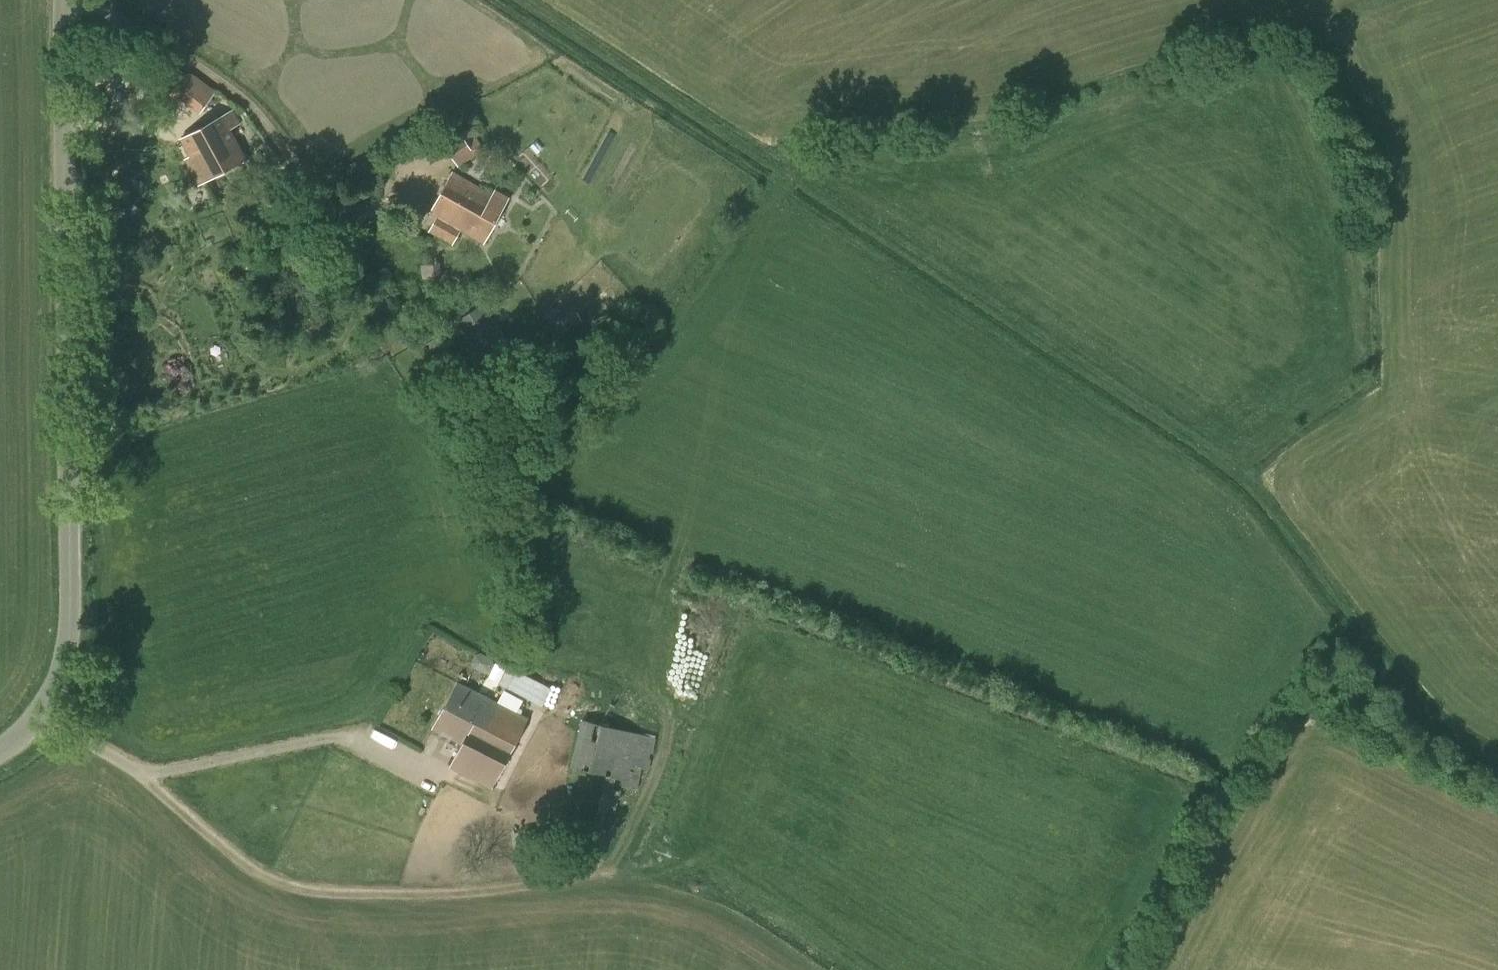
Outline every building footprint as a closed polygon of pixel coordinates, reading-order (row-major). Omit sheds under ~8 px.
[(183,100),(199,113),(216,90),(192,72),(181,72),(181,64),(162,64),(163,101),(183,100)] [(232,110),(181,137),(205,180),(245,158),(229,128),(239,123),(232,110)] [(469,126),(444,143),(459,166),(484,149),(469,126)] [(430,211),(484,241),(508,198),(494,191),(492,194),(452,172),(430,211)] [(457,244),(464,232),(440,217),(432,229),(457,244)] [(330,266),(321,270),(329,286),(337,282),(330,266)] [(457,320),(485,366),(512,349),(483,303),(457,320)] [(551,700),(558,682),(501,661),(494,679),(551,700)] [(462,743),(450,766),(491,787),(527,718),(457,682),(432,728),(462,743)] [(569,765),(607,775),(589,845),(605,849),(621,786),(637,790),(642,767),(649,769),(655,736),(582,718),(569,765)]
